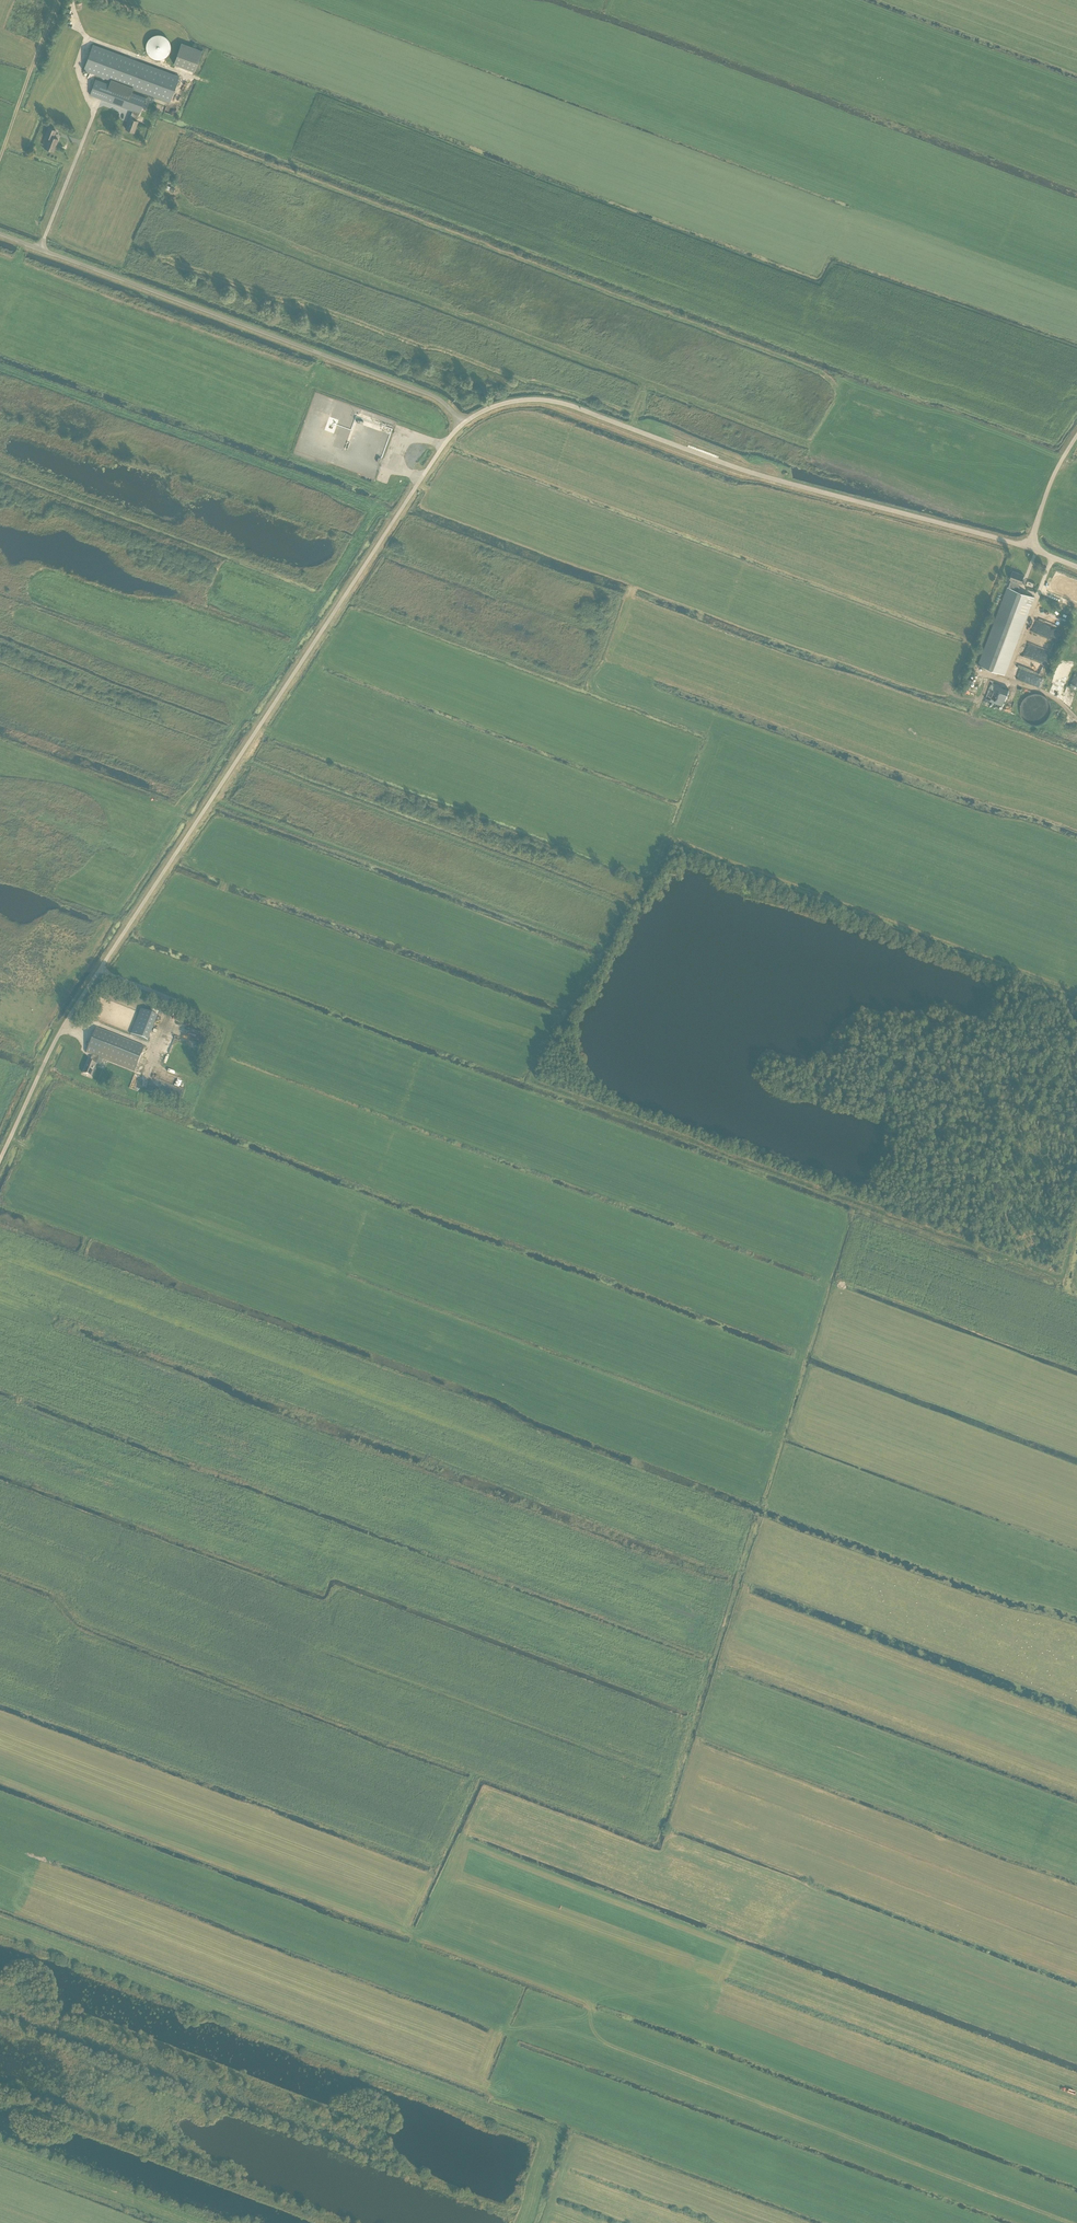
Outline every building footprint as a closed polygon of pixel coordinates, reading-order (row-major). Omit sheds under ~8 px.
[(170,50),(171,47),(170,44),(169,41),(167,38),(164,36),(161,35),(158,35),(155,35),(152,36),(150,38),(148,41),(146,44),(146,47),(146,50),(148,53),(150,56),(152,58),(155,59),(158,59),(161,59),(164,58),(167,56),(169,53),(170,50)] [(174,64),(195,72),(202,50),(182,43),(174,64)] [(178,76),(93,45),(83,70),(110,80),(109,84),(95,79),(90,95),(133,111),(130,119),(127,129),(135,132),(138,121),(137,121),(145,98),(128,91),(129,87),(169,102),(178,76)] [(68,51),(72,54),(77,49),(73,46),(68,51)] [(64,64),(66,67),(73,63),(70,56),(65,59),(67,62),(64,64)] [(65,90),(79,111),(86,106),(81,99),(76,102),(74,99),(79,95),(74,88),(73,89),(71,85),(65,90)] [(72,110),(59,92),(54,96),(66,113),(72,110)] [(78,119),(73,124),(80,133),(86,128),(78,119)] [(45,147),(54,150),(58,139),(53,138),(56,130),(48,128),(45,136),(49,137),(45,147)] [(352,414),(354,409),(320,396),(318,399),(322,401),(318,412),(335,419),(337,413),(346,417),(346,418),(342,417),(342,418),(339,417),(339,418),(346,421),(345,425),(346,425),(351,413),(352,414)] [(348,432),(345,431),(346,428),(340,425),(336,434),(345,438),(348,432)] [(391,428),(381,425),(379,431),(389,434),(391,428)] [(1010,579),(1008,587),(978,664),(1005,674),(1034,597),(1018,591),(1019,587),(1018,586),(1019,583),(1021,583),(1024,575),(1012,571),(1009,579),(1010,579)] [(1058,618),(1044,615),(1044,617),(1043,617),(1042,619),(1055,622),(1055,625),(1060,626),(1060,623),(1057,623),(1058,618)] [(1044,663),(1052,643),(1030,634),(1021,656),(1041,664),(1042,662),(1044,663)] [(1015,675),(1033,681),(1034,680),(1041,682),(1043,675),(1015,666),(1015,667),(1018,668),(1015,675)] [(1003,705),(1009,689),(991,683),(985,699),(1003,705)] [(1026,708),(1026,719),(1041,718),(1041,707),(1026,708)] [(134,1009),(115,1004),(98,1004),(98,1012),(96,1019),(117,1025),(116,1025),(125,1028),(129,1028),(134,1013),(134,1009)] [(141,1009),(131,1034),(147,1041),(157,1016),(141,1009)] [(91,1077),(96,1064),(100,1066),(103,1060),(134,1072),(145,1047),(96,1027),(86,1053),(92,1055),(89,1062),(88,1061),(83,1073),(91,1077)] [(178,1087),(181,1081),(172,1077),(169,1083),(178,1087)]
